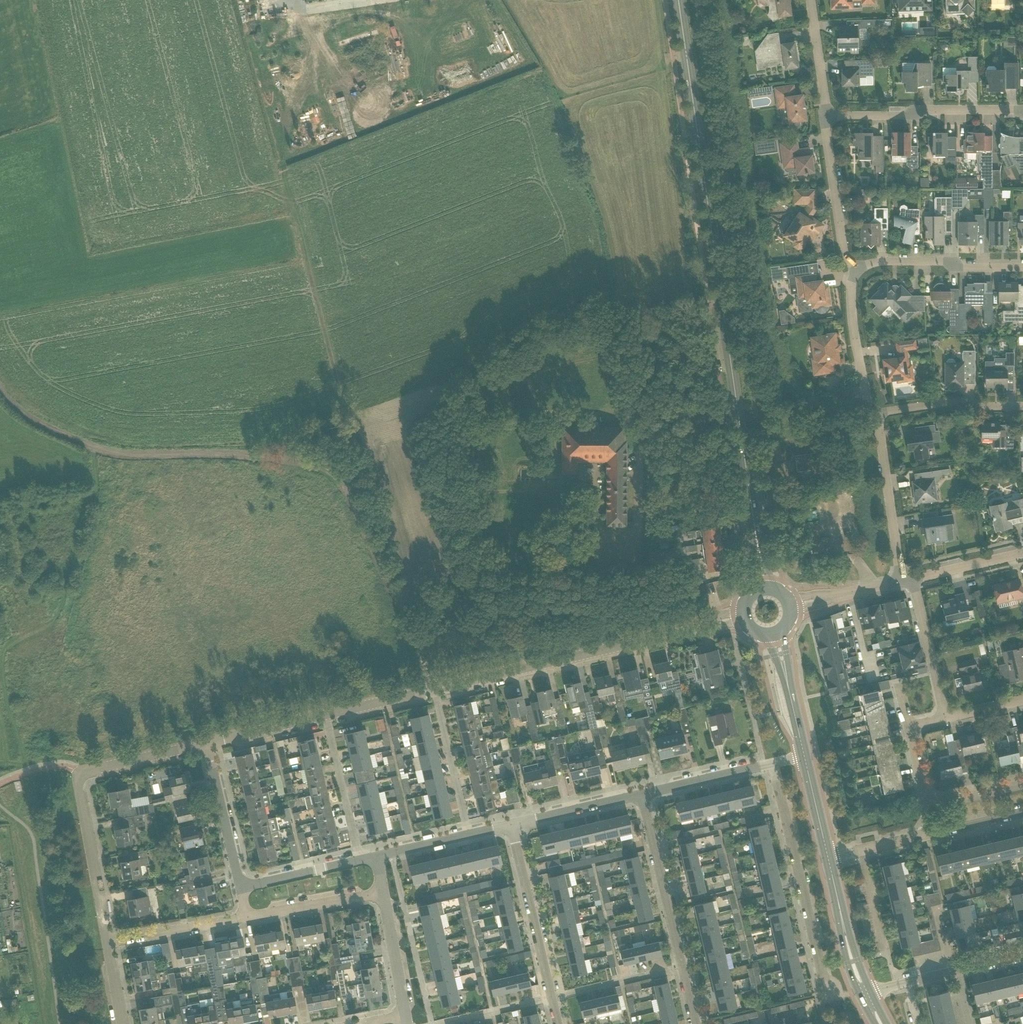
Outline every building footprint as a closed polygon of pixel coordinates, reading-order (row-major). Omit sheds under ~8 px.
[(767,2),(769,4),(769,6),(770,8),(770,11),(769,13),(768,15),(773,21),(772,21),(773,22),(781,18),(780,17),(790,15),(788,0),(766,0),(767,2)] [(831,9),(851,8),(851,0),(861,0),(831,0),(831,9)] [(899,1),(900,10),(930,10),(930,0),(899,0),(899,1)] [(946,8),(946,14),(952,14),(954,11),(962,11),(964,14),(968,17),(974,10),(975,10),(974,0),(945,0),(946,8)] [(858,39),(858,29),(857,26),(839,27),(839,38),(837,39),(837,52),(850,51),(851,53),(858,53),(858,48),(859,48),(861,47),(862,46),(862,45),(862,44),(862,43),(862,41),(861,40),(860,40),(859,40),(858,39)] [(796,54),(795,46),(795,43),(785,44),(783,47),(780,45),(779,45),(778,34),(768,35),(755,52),(758,70),(764,69),(770,61),(777,60),(777,61),(783,66),(785,66),(785,67),(788,69),(798,68),(797,62),(799,62),(798,54),(796,54)] [(740,37),(741,45),(746,45),(748,41),(748,36),(740,37)] [(971,72),(978,72),(978,57),(968,57),(968,67),(971,67),(971,72)] [(872,61),(845,61),(845,69),(842,69),(842,86),(859,86),(859,78),(865,78),(865,76),(872,76),(872,61)] [(931,63),(902,63),(902,83),(906,83),(906,92),(917,92),(917,86),(931,86),(931,76),(931,63)] [(1004,70),(996,70),(996,68),(994,66),(988,66),(986,68),(986,70),(986,92),(1004,92),(1004,89),(1018,89),(1018,63),(1004,63),(1004,70)] [(968,89),(968,79),(968,71),(956,71),(956,75),(942,75),(943,83),(945,83),(945,92),(956,92),(956,89),(968,89)] [(770,86),(758,88),(759,95),(771,93),(771,94),(772,93),(770,86)] [(783,87),(775,88),(777,103),(781,103),(782,105),(783,106),(785,107),(787,107),(789,123),(791,123),(791,125),(792,127),(794,128),(796,128),(798,127),(799,126),(799,124),(799,121),(806,120),(802,96),(785,98),(783,87)] [(882,172),(882,136),(872,136),(872,133),(853,133),(853,139),(853,141),(854,146),(859,146),(859,160),(872,160),(872,166),(875,166),(875,172),(882,172)] [(910,146),(910,136),(910,133),(892,133),(892,143),(892,155),(902,155),(902,158),(906,158),(906,165),(910,168),(917,168),(917,156),(917,146),(910,146)] [(956,165),(956,147),(956,137),(946,137),(946,133),(932,133),(932,137),(928,137),(928,146),(933,146),(933,157),(948,157),(948,165),(956,165)] [(992,170),(992,146),(992,136),(984,136),(984,133),(976,133),(966,133),(966,140),(964,140),(964,146),(962,146),(962,152),(964,152),(964,153),(964,159),(977,159),(977,162),(978,169),(979,169),(979,171),(981,170),(981,178),(983,178),(983,185),(984,185),(984,189),(992,189),(992,187),(992,170)] [(1020,137),(1016,137),(1012,137),(1008,136),(1004,135),(1000,133),(1000,134),(1001,134),(1001,135),(1000,138),(1000,143),(999,144),(998,144),(998,145),(998,146),(998,147),(999,148),(1000,148),(1000,154),(1001,156),(1000,156),(1000,157),(1010,154),(1011,154),(1020,174),(1022,174),(1022,137),(1020,137)] [(775,140),(755,143),(756,153),(776,150),(775,140)] [(796,141),(787,143),(781,144),(783,160),(786,162),(795,160),(797,174),(799,174),(799,176),(801,177),(805,177),(806,175),(806,173),(813,172),(811,156),(809,156),(808,148),(798,150),(796,141)] [(593,173),(590,158),(579,160),(583,175),(593,173)] [(1000,170),(992,170),(992,187),(1002,187),(1001,184),(1001,182),(1000,177),(1000,170)] [(815,210),(815,189),(805,189),(795,189),(795,204),(808,204),(808,208),(807,209),(813,213),(815,210)] [(967,201),(967,189),(951,189),(951,197),(951,209),(960,209),(960,201),(967,201)] [(1000,189),(993,189),(983,189),(983,209),(993,209),(993,194),(1000,194),(1000,189)] [(951,224),(951,209),(951,197),(935,197),(935,204),(939,207),(939,215),(937,219),(935,219),(933,217),(924,217),(924,228),(925,228),(925,238),(933,238),(933,245),(944,245),(943,238),(943,234),(951,234),(951,224)] [(919,209),(907,209),(907,208),(907,207),(906,206),(905,205),(903,205),(902,205),(901,206),(900,207),(899,208),(899,209),(899,210),(900,211),(899,216),(893,215),(893,228),(902,228),(904,232),(903,236),(901,238),(902,240),(902,242),(903,243),(904,244),(908,244),(911,245),(913,239),(913,235),(920,235),(919,209)] [(862,224),(862,230),(860,231),(860,238),(862,240),(862,245),(867,245),(871,249),(874,245),(880,245),(880,230),(887,230),(887,208),(874,208),(874,218),(869,224),(862,224)] [(1012,235),(1012,225),(1012,212),(1003,212),(1003,222),(989,222),(989,245),(1007,245),(1007,235),(1012,235)] [(808,219),(803,216),(799,214),(793,224),(785,236),(793,242),(794,246),(798,249),(802,248),(805,244),(804,240),(807,235),(814,239),(823,226),(810,217),(808,219)] [(983,235),(983,225),(983,215),(975,215),(975,222),(958,222),(958,245),(963,245),(964,246),(965,247),(967,247),(968,247),(970,247),(971,246),(972,245),(976,245),(976,235),(983,235)] [(831,305),(828,286),(823,287),(822,281),(816,282),(815,275),(810,276),(808,264),(799,266),(787,267),(788,279),(789,284),(797,283),(798,292),(799,299),(797,300),(799,312),(811,310),(811,309),(816,308),(817,310),(818,311),(819,312),(820,312),(822,312),(823,312),(825,311),(826,310),(827,309),(827,308),(827,307),(827,306),(831,305)] [(781,280),(780,269),(779,266),(770,267),(772,281),(781,280)] [(905,301),(911,296),(901,286),(897,289),(893,289),(886,283),(885,285),(883,283),(878,289),(879,290),(870,299),(877,306),(874,309),(879,315),(883,311),(883,308),(881,306),(885,302),(905,322),(915,312),(905,301)] [(959,315),(959,304),(958,289),(949,289),(949,292),(947,292),(947,290),(947,288),(946,287),(945,285),(944,284),(942,284),(941,283),(939,283),(937,284),(936,284),(935,285),(934,287),(933,288),(933,290),(933,292),(931,292),(931,300),(933,300),(933,302),(933,304),(934,306),(936,308),(939,309),(939,310),(939,312),(940,313),(941,315),(942,316),(943,317),(944,318),(945,319),(946,319),(948,319),(949,319),(949,326),(948,327),(947,327),(947,328),(947,329),(947,330),(947,331),(948,331),(948,332),(949,332),(949,335),(959,335),(959,331),(959,315)] [(993,324),(992,303),(992,293),(984,293),(984,283),(973,283),(973,284),(967,284),(967,287),(964,287),(964,311),(969,311),(971,309),(971,303),(973,301),(980,301),(982,303),(982,309),(984,311),(984,324),(993,324)] [(1018,286),(1018,283),(1001,283),(1001,286),(999,286),(999,296),(999,301),(1016,301),(1016,309),(1014,309),(1014,311),(1003,311),(1003,322),(1022,322),(1022,323),(1022,286),(1018,286)] [(967,331),(967,315),(959,315),(959,331),(967,331)] [(837,356),(835,341),(836,341),(835,334),(827,335),(827,333),(825,334),(826,336),(811,338),(812,346),(816,345),(818,359),(817,359),(818,367),(814,368),(814,375),(824,373),(834,372),(833,364),(839,363),(838,356),(837,356)] [(932,346),(940,342),(938,336),(929,340),(932,346)] [(918,340),(919,348),(927,347),(926,339),(918,340)] [(909,366),(907,357),(906,349),(917,348),(916,341),(896,343),(897,350),(898,358),(883,360),(886,381),(897,380),(897,383),(908,381),(906,367),(909,366)] [(963,363),(955,363),(955,360),(952,358),(949,358),(947,360),(947,363),(945,363),(945,387),(963,387),(963,384),(975,384),(975,351),(963,351),(963,363)] [(1014,379),(1014,369),(1014,363),(1006,363),(1006,370),(986,370),(986,377),(986,387),(1007,387),(1007,379),(1014,379)] [(789,413),(790,426),(798,425),(796,412),(789,413)] [(981,433),(981,439),(993,439),(993,447),(1005,447),(1006,449),(1013,449),(1013,447),(1013,443),(1013,433),(1006,433),(1006,430),(1006,426),(999,426),(999,423),(981,423),(981,433)] [(938,432),(935,432),(934,426),(919,428),(920,434),(906,436),(908,451),(914,450),(915,460),(928,458),(927,448),(933,448),(932,443),(940,442),(938,432)] [(577,462),(607,462),(607,526),(626,526),(626,442),(624,442),(624,428),(562,428),(563,474),(577,474),(577,462)] [(795,456),(795,459),(797,472),(819,469),(816,453),(795,456)] [(949,469),(924,472),(914,474),(915,482),(913,482),(916,503),(937,500),(935,486),(942,476),(950,475),(949,469)] [(848,494),(844,470),(829,472),(832,496),(848,494)] [(1013,501),(1013,504),(1006,505),(1006,503),(990,507),(990,508),(989,509),(988,511),(989,513),(990,515),(992,516),(993,521),(996,531),(1011,527),(1011,524),(1022,522),(1022,499),(1013,501)] [(930,517),(920,519),(921,528),(925,528),(925,534),(927,544),(936,543),(936,545),(942,544),(942,542),(948,541),(946,531),(953,530),(953,528),(952,523),(954,523),(952,514),(930,517)] [(822,535),(827,535),(826,523),(809,524),(811,544),(823,543),(822,535)] [(720,541),(719,528),(718,527),(700,529),(701,536),(703,536),(704,543),(720,541)] [(722,555),(720,541),(704,543),(703,544),(704,550),(705,550),(706,557),(722,555)] [(724,569),(722,555),(706,557),(704,557),(705,564),(707,564),(708,571),(724,569)] [(1002,584),(994,586),(996,596),(997,601),(998,603),(1017,599),(1022,597),(1022,592),(1021,590),(1019,580),(1012,582),(1012,583),(1003,585),(1002,584)] [(974,593),(972,594),(973,598),(975,598),(977,606),(983,605),(980,592),(974,593)] [(969,617),(966,603),(964,593),(955,595),(956,601),(943,604),(942,601),(941,601),(944,613),(940,614),(943,627),(956,624),(955,620),(969,617)] [(903,601),(903,599),(893,601),(895,611),(897,611),(900,620),(911,618),(907,600),(903,601)] [(895,611),(893,601),(885,603),(885,605),(882,606),(886,623),(900,620),(897,611),(895,611)] [(873,616),(871,617),(873,627),(881,625),(886,623),(882,606),(879,607),(879,605),(871,606),(873,616)] [(858,609),(858,610),(860,621),(862,628),(862,629),(873,627),(871,617),(873,616),(871,606),(861,609),(858,609)] [(813,622),(815,634),(816,634),(818,634),(836,630),(838,629),(836,619),(842,618),(841,615),(840,612),(830,616),(830,618),(824,620),(813,622)] [(836,630),(818,634),(820,642),(826,640),(827,644),(836,641),(838,641),(838,637),(836,630)] [(817,642),(820,654),(822,654),(822,653),(838,650),(838,649),(837,646),(836,641),(827,644),(826,640),(820,642),(817,642)] [(913,660),(913,658),(922,656),(920,648),(916,649),(914,643),(898,647),(902,663),(913,660)] [(998,665),(1002,683),(1003,682),(1007,681),(1008,684),(1010,684),(1016,682),(1019,682),(1018,679),(1022,678),(1022,671),(1021,662),(1022,662),(1022,648),(1003,653),(1006,663),(998,665)] [(838,650),(822,653),(822,654),(824,662),(831,660),(832,663),(841,661),(843,661),(842,656),(840,649),(838,649),(838,650)] [(697,670),(697,673),(697,675),(699,677),(701,678),(703,678),(705,677),(708,688),(706,688),(709,702),(715,700),(711,687),(715,686),(725,684),(723,674),(721,674),(720,668),(719,664),(720,663),(717,651),(705,654),(701,654),(698,655),(701,668),(698,668),(697,670)] [(926,672),(925,666),(922,656),(913,658),(913,660),(902,663),(905,677),(926,672)] [(822,662),(825,674),(827,674),(827,673),(843,670),(843,669),(842,666),(841,661),(832,663),(831,660),(824,662),(822,662)] [(979,674),(978,667),(976,667),(974,661),(959,664),(962,678),(955,679),(957,687),(963,685),(965,691),(981,687),(978,674),(979,674)] [(668,662),(654,666),(656,675),(658,682),(661,693),(674,690),(675,695),(682,693),(680,684),(677,674),(671,676),(668,662)] [(630,671),(623,673),(625,683),(627,690),(624,691),(625,700),(638,697),(643,695),(645,700),(652,698),(651,692),(649,682),(642,684),(641,680),(639,680),(636,668),(630,670),(630,671)] [(843,670),(827,673),(827,674),(829,681),(835,680),(836,683),(848,680),(847,675),(845,668),(843,669),(843,670)] [(627,721),(621,698),(619,688),(613,689),(610,676),(596,679),(600,696),(607,694),(609,703),(615,701),(620,722),(627,721)] [(849,686),(848,680),(836,683),(835,680),(829,681),(827,682),(829,694),(839,692),(846,690),(850,689),(849,686)] [(876,682),(877,690),(889,688),(888,680),(876,682)] [(594,713),(591,700),(590,695),(584,697),(581,683),(572,685),(572,684),(565,685),(567,692),(568,691),(570,703),(577,701),(579,709),(586,707),(587,711),(585,711),(590,730),(591,729),(597,728),(596,720),(594,713)] [(561,702),(559,703),(555,704),(551,690),(538,693),(543,717),(557,714),(559,726),(566,725),(561,702)] [(848,695),(846,690),(839,692),(839,693),(831,695),(833,706),(843,704),(841,697),(848,695)] [(861,695),(863,704),(863,705),(883,700),(880,690),(861,695)] [(539,741),(534,719),(532,709),(526,710),(522,696),(514,698),(514,697),(507,699),(508,706),(509,705),(512,717),(520,715),(521,722),(527,721),(533,743),(539,741)] [(489,698),(491,706),(492,711),(498,710),(495,697),(489,698)] [(601,703),(599,703),(598,698),(591,700),(594,713),(602,711),(603,709),(601,703)] [(885,710),(883,700),(863,705),(866,715),(885,710)] [(455,706),(458,719),(473,716),(470,702),(455,706)] [(688,722),(685,708),(678,709),(681,723),(688,722)] [(887,720),(885,710),(866,715),(868,725),(887,720)] [(731,712),(724,714),(723,713),(715,715),(718,730),(712,732),(715,746),(722,744),(721,738),(737,734),(731,712)] [(479,714),(473,716),(458,719),(461,733),(476,729),(482,727),(479,714)] [(411,719),(414,732),(431,728),(428,715),(411,719)] [(650,716),(642,718),(645,731),(646,731),(653,729),(650,716)] [(603,718),(596,720),(597,728),(598,728),(605,726),(603,718)] [(650,751),(646,731),(645,731),(642,718),(635,719),(641,746),(626,749),(630,766),(645,762),(643,753),(650,751)] [(848,719),(836,722),(839,731),(850,729),(848,719)] [(890,730),(887,720),(868,725),(870,735),(890,730)] [(1013,734),(1015,743),(1022,742),(1022,740),(1022,739),(1022,723),(1018,724),(1018,726),(1012,728),(1013,734)] [(397,724),(390,726),(392,737),(398,735),(399,735),(397,724)] [(610,747),(605,726),(598,728),(603,748),(610,747)] [(434,740),(431,728),(414,732),(417,744),(434,740)] [(598,728),(597,728),(591,729),(596,750),(603,748),(598,728)] [(484,735),(478,736),(476,729),(461,733),(464,746),(479,742),(485,740),(484,735)] [(346,734),(349,747),(366,743),(363,730),(346,734)] [(493,732),(494,739),(504,736),(503,730),(493,732)] [(892,740),(890,730),(870,735),(873,745),(892,740)] [(687,752),(685,743),(682,733),(669,736),(674,755),(687,752)] [(954,741),(958,757),(964,755),(964,754),(984,750),(982,738),(984,738),(983,736),(981,737),(980,733),(960,738),(960,739),(954,741)] [(1022,742),(1015,743),(1013,734),(1007,736),(1010,747),(997,750),(1001,765),(1009,763),(1009,761),(1019,759),(1019,757),(1022,756),(1022,745),(1022,742)] [(674,755),(669,736),(656,739),(661,758),(674,755)] [(500,739),(503,750),(510,748),(507,738),(500,739)] [(299,743),(302,756),(318,752),(315,739),(299,743)] [(556,744),(555,739),(547,741),(551,760),(559,758),(556,744)] [(437,753),(434,740),(417,744),(420,757),(437,753)] [(479,742),(464,746),(467,759),(483,755),(488,754),(487,747),(485,740),(479,742)] [(894,750),(892,740),(873,745),(875,754),(894,750)] [(562,742),(559,743),(556,744),(559,758),(566,756),(562,742)] [(369,743),(366,744),(366,743),(349,747),(352,759),(369,755),(372,754),(369,743)] [(284,746),(278,748),(280,758),(281,761),(287,760),(284,746)] [(510,749),(514,765),(523,763),(519,747),(510,749)] [(276,758),(274,749),(267,751),(269,760),(270,763),(277,762),(276,758)] [(630,766),(626,749),(611,753),(615,769),(630,766)] [(596,757),(594,750),(581,753),(586,776),(600,773),(596,757)] [(897,760),(894,750),(875,754),(877,764),(897,760)] [(302,756),(300,757),(303,770),(305,769),(321,765),(318,752),(302,756)] [(440,765),(437,753),(420,757),(423,769),(440,765)] [(483,755),(467,759),(470,772),(486,768),(493,766),(492,761),(490,753),(488,754),(483,755)] [(586,776),(581,753),(573,754),(567,756),(569,763),(573,779),(586,776)] [(237,757),(240,771),(255,767),(252,754),(237,757)] [(372,768),(369,755),(352,759),(355,772),(372,768)] [(392,755),(387,757),(383,757),(385,765),(389,764),(394,763),(392,755)] [(968,769),(964,755),(958,757),(958,759),(939,764),(942,779),(962,774),(961,771),(968,769)] [(557,783),(555,773),(553,767),(551,760),(537,763),(543,787),(550,786),(549,785),(557,783)] [(899,770),(897,760),(877,764),(880,774),(899,770)] [(279,769),(277,762),(270,763),(272,771),(279,769)] [(510,762),(504,764),(507,777),(513,775),(511,765),(510,762)] [(543,787),(537,763),(523,767),(525,774),(524,774),(528,790),(536,788),(536,789),(543,787)] [(324,778),(321,765),(305,769),(308,782),(324,778)] [(443,778),(440,765),(423,769),(426,781),(443,778)] [(494,766),(493,766),(470,772),(473,785),(496,779),(497,779),(494,766)] [(258,780),(255,767),(240,771),(243,784),(258,780)] [(375,780),(372,768),(355,772),(358,784),(375,780)] [(901,780),(899,770),(880,774),(882,784),(901,780)] [(171,779),(173,788),(163,791),(166,802),(187,798),(187,797),(180,798),(179,793),(191,790),(187,775),(171,779)] [(327,792),(324,778),(308,782),(312,795),(327,792)] [(446,790),(443,778),(426,781),(429,794),(446,790)] [(500,792),(496,779),(473,785),(476,798),(500,792)] [(267,786),(260,787),(258,780),(243,784),(246,797),(261,793),(268,791),(267,786)] [(378,793),(375,780),(358,784),(361,797),(378,793)] [(904,790),(901,780),(882,784),(884,794),(904,790)] [(752,786),(739,789),(743,806),(756,803),(752,786)] [(519,802),(517,792),(516,789),(510,790),(513,803),(519,802)] [(743,806),(739,789),(726,792),(730,809),(743,806)] [(129,790),(109,793),(112,807),(117,806),(119,818),(143,814),(155,812),(153,803),(132,807),(131,804),(130,799),(130,798),(129,790)] [(449,802),(446,790),(429,794),(432,806),(449,802)] [(513,803),(510,790),(504,791),(507,805),(513,803)] [(261,793),(246,797),(249,810),(264,806),(271,805),(268,791),(261,793)] [(330,805),(327,792),(312,795),(305,797),(308,810),(315,808),(330,805)] [(501,798),(500,792),(476,798),(479,811),(484,810),(486,816),(496,813),(495,808),(493,800),(501,798)] [(730,809),(726,792),(714,795),(718,812),(730,809)] [(381,805),(378,793),(361,797),(364,809),(381,805)] [(718,812),(714,795),(702,798),(706,815),(718,812)] [(187,798),(177,800),(174,801),(179,822),(197,818),(195,806),(189,807),(187,798)] [(706,815),(702,798),(689,801),(693,818),(706,815)] [(693,818),(689,801),(676,804),(680,821),(693,818)] [(452,815),(449,802),(432,806),(435,819),(452,815)] [(333,818),(330,805),(315,808),(318,821),(333,818)] [(383,818),(381,805),(364,809),(367,822),(383,818)] [(267,819),(264,806),(249,810),(252,823),(267,819)] [(144,825),(143,814),(119,818),(121,829),(116,830),(119,846),(132,843),(131,836),(134,835),(137,831),(137,827),(144,825)] [(628,815),(616,818),(619,835),(632,832),(628,815)] [(383,818),(367,822),(370,834),(393,829),(389,816),(383,818)] [(267,819),(252,823),(255,836),(278,831),(275,817),(267,819)] [(336,831),(333,818),(318,821),(319,828),(311,830),(313,836),(314,836),(336,831)] [(619,835),(616,818),(603,821),(607,838),(619,835)] [(607,838),(603,821),(591,824),(595,841),(607,838)] [(196,824),(186,827),(180,828),(185,848),(204,844),(201,831),(198,832),(196,824)] [(591,824),(578,827),(582,844),(583,848),(596,845),(595,841),(591,824)] [(775,861),(772,862),(767,837),(769,837),(766,824),(749,828),(768,908),(785,905),(782,892),(779,892),(774,868),(776,867),(775,861)] [(708,826),(703,827),(696,829),(697,834),(709,831),(708,826)] [(582,844),(578,827),(566,830),(570,847),(582,844)] [(570,847),(566,830),(553,833),(557,850),(570,847)] [(278,831),(255,836),(258,849),(274,845),(281,843),(281,842),(278,831)] [(339,844),(336,831),(314,836),(315,841),(320,840),(322,848),(339,844)] [(557,850),(553,833),(541,836),(545,853),(557,850)] [(728,833),(723,834),(726,849),(732,848),(728,833)] [(305,838),(299,839),(302,853),(308,851),(305,838)] [(1021,854),(1022,854),(1022,838),(993,845),(993,843),(986,844),(987,847),(963,853),(950,855),(949,853),(937,856),(941,873),(1021,854)] [(300,859),(295,840),(289,842),(294,861),(300,859)] [(693,842),(690,843),(680,845),(683,858),(696,855),(693,842)] [(277,859),(274,845),(258,849),(261,862),(277,859)] [(498,846),(485,849),(489,866),(502,863),(498,846)] [(631,848),(616,852),(617,857),(632,854),(631,848)] [(726,861),(724,853),(723,848),(717,850),(720,862),(726,861)] [(928,848),(923,849),(924,857),(925,857),(928,866),(928,870),(929,872),(934,871),(933,868),(933,865),(930,855),(930,856),(928,848)] [(489,866),(485,849),(473,852),(477,869),(489,866)] [(147,850),(143,851),(133,853),(134,861),(122,863),(125,879),(142,876),(147,875),(146,866),(149,865),(147,850)] [(477,869),(473,852),(460,855),(464,872),(477,869)] [(464,872),(460,855),(448,858),(452,874),(464,872)] [(699,867),(696,855),(683,858),(686,870),(699,867)] [(641,869),(638,856),(620,861),(623,873),(627,872),(641,869)] [(207,857),(197,859),(187,861),(191,875),(185,877),(187,884),(200,881),(199,874),(210,871),(207,857)] [(452,874),(448,858),(435,861),(439,877),(452,874)] [(561,870),(559,859),(547,862),(550,873),(561,870)] [(439,877),(435,861),(423,863),(427,880),(439,877)] [(573,861),(560,864),(562,870),(567,869),(574,867),(573,861)] [(728,873),(726,861),(720,862),(723,874),(728,873)] [(427,880),(423,863),(410,866),(414,883),(427,880)] [(611,868),(609,863),(596,866),(599,879),(605,877),(603,870),(611,868)] [(919,943),(909,903),(900,863),(883,867),(886,879),(888,879),(894,903),(891,904),(893,910),(895,909),(901,934),(899,934),(902,947),(910,945),(915,944),(919,943)] [(702,879),(699,867),(686,870),(689,882),(702,879)] [(644,881),(641,869),(627,872),(630,884),(644,881)] [(569,873),(563,874),(550,877),(553,890),(566,887),(572,886),(569,873)] [(607,889),(605,877),(599,879),(602,891),(607,889)] [(702,879),(689,882),(692,895),(695,894),(702,892),(705,892),(702,879)] [(200,881),(187,884),(173,887),(176,900),(184,898),(183,893),(187,892),(189,897),(198,895),(200,904),(217,900),(213,885),(202,887),(200,881)] [(647,893),(644,881),(630,884),(633,897),(647,893)] [(1007,889),(1009,896),(1013,895),(1016,909),(1022,908),(1022,893),(1021,893),(1020,886),(1007,889)] [(147,887),(143,888),(132,889),(133,890),(135,899),(128,900),(131,916),(146,913),(144,904),(150,903),(147,887)] [(510,900),(508,887),(494,890),(497,903),(510,900)] [(569,899),(566,887),(553,890),(556,902),(569,899)] [(650,906),(647,893),(633,897),(636,909),(650,906)] [(733,893),(728,894),(722,896),(723,900),(729,898),(731,909),(737,908),(733,893)] [(941,904),(939,896),(939,893),(933,894),(936,905),(941,904)] [(936,905),(933,894),(928,895),(931,906),(936,905)] [(931,906),(928,895),(923,896),(925,908),(931,906)] [(569,898),(572,910),(577,908),(575,897),(569,898)] [(478,899),(469,902),(471,909),(476,908),(480,907),(478,899)] [(572,912),(569,899),(556,902),(559,915),(572,912)] [(744,899),(738,900),(742,915),(747,914),(744,899)] [(513,912),(510,900),(497,903),(500,915),(513,912)] [(736,1007),(724,954),(711,901),(695,905),(698,918),(700,917),(709,954),(706,955),(708,961),(710,961),(719,998),(716,998),(719,1011),(736,1007)] [(425,905),(420,907),(423,919),(438,916),(439,915),(444,914),(441,902),(436,903),(429,904),(425,905)] [(652,918),(650,906),(636,909),(639,921),(652,918)] [(968,906),(960,908),(950,910),(954,924),(971,920),(968,906)] [(777,913),(769,914),(772,927),(775,939),(779,954),(782,970),(776,971),(779,984),(785,982),(788,995),(795,993),(805,991),(802,978),(800,979),(797,966),(794,954),(796,954),(795,948),(793,948),(790,936),(787,924),(789,923),(786,910),(777,913)] [(516,924),(513,912),(500,915),(503,927),(516,924)] [(575,924),(572,912),(559,915),(562,927),(575,924)] [(442,928),(439,915),(423,919),(425,932),(442,928)] [(749,919),(743,921),(746,936),(752,934),(749,919)] [(974,933),(971,920),(954,924),(957,937),(974,933)] [(346,925),(347,931),(354,930),(355,937),(370,934),(368,921),(346,925)] [(740,921),(734,923),(736,930),(737,935),(743,934),(742,929),(740,921)] [(325,946),(323,934),(321,924),(308,927),(311,941),(318,940),(319,947),(325,946)] [(519,936),(516,924),(503,927),(506,939),(519,936)] [(578,936),(575,924),(562,927),(565,939),(578,936)] [(311,941),(308,927),(295,929),(299,951),(305,950),(303,943),(311,941)] [(445,940),(442,928),(425,932),(428,944),(445,940)] [(286,953),(284,941),(282,932),(269,934),(271,949),(278,947),(280,954),(286,953)] [(974,933),(957,937),(958,942),(959,945),(960,951),(976,948),(977,947),(975,937),(974,933)] [(271,949),(269,934),(255,936),(259,959),(273,957),(271,949)] [(373,948),(370,934),(355,937),(356,945),(350,946),(352,956),(359,954),(358,950),(373,948)] [(992,937),(994,947),(1001,946),(998,935),(992,937)] [(522,949),(519,936),(506,939),(509,952),(522,949)] [(580,948),(578,936),(565,939),(568,951),(580,948)] [(941,950),(938,938),(932,940),(935,951),(941,950)] [(225,939),(216,940),(216,943),(218,953),(220,965),(225,964),(226,967),(234,966),(232,956),(229,941),(225,942),(225,939)] [(243,939),(229,941),(232,956),(234,966),(245,964),(244,961),(247,960),(244,948),(243,939)] [(448,953),(445,940),(428,944),(431,957),(448,953)] [(935,951),(932,940),(927,941),(930,953),(935,951)] [(930,953),(927,941),(921,942),(924,954),(930,953)] [(921,942),(919,943),(915,944),(918,955),(924,954),(921,942)] [(658,943),(648,945),(646,946),(649,958),(661,956),(658,943)] [(331,945),(332,950),(334,958),(340,957),(337,944),(331,945)] [(918,955),(915,944),(910,945),(912,957),(918,955)] [(207,968),(205,956),(203,946),(190,948),(192,963),(200,961),(201,969),(207,968)] [(649,958),(646,946),(633,948),(636,961),(649,958)] [(190,948),(177,951),(178,960),(180,972),(187,971),(186,966),(193,965),(192,963),(190,948)] [(583,961),(580,948),(568,951),(570,964),(583,961)] [(633,948),(621,951),(622,955),(624,964),(636,961),(633,948)] [(335,965),(334,958),(332,950),(326,951),(329,966),(335,965)] [(451,965),(448,953),(431,957),(434,969),(451,965)] [(299,956),(293,957),(296,972),(302,971),(299,956)] [(348,956),(340,957),(334,958),(335,965),(349,962),(348,956)] [(296,972),(293,957),(287,958),(290,973),(296,972)] [(259,959),(253,960),(254,964),(257,979),(263,978),(260,963),(259,959)] [(498,959),(485,962),(487,967),(499,964),(498,959)] [(156,973),(155,966),(154,960),(132,964),(134,977),(149,974),(156,973)] [(253,960),(247,961),(251,980),(257,979),(254,964),(253,960)] [(592,972),(591,966),(585,967),(583,961),(570,964),(573,976),(592,972)] [(350,968),(349,962),(335,965),(336,971),(342,970),(350,968)] [(337,979),(336,971),(335,965),(329,966),(331,980),(337,979)] [(454,978),(451,965),(434,969),(437,982),(454,978)] [(376,967),(367,969),(354,971),(355,978),(362,976),(363,984),(379,981),(376,967)] [(345,984),(342,970),(336,971),(337,979),(338,985),(345,984)] [(304,985),(302,971),(296,972),(298,986),(304,985)] [(218,986),(215,972),(209,973),(211,987),(218,986)] [(298,986),(296,972),(290,973),(293,987),(298,986)] [(159,986),(158,981),(156,973),(149,974),(134,977),(137,990),(159,986)] [(177,987),(176,979),(174,973),(168,974),(171,988),(177,987)] [(528,973),(518,976),(515,976),(518,989),(531,986),(528,973)] [(1013,976),(1017,993),(1022,992),(1022,973),(1013,976)] [(518,989),(515,976),(503,979),(506,992),(518,989)] [(1017,993),(1013,976),(1000,979),(1004,996),(1017,993)] [(266,977),(263,978),(257,979),(259,993),(261,1004),(267,1003),(270,1017),(283,1015),(281,1000),(280,993),(269,995),(266,977)] [(656,993),(653,994),(654,996),(654,999),(658,998),(671,995),(668,983),(667,983),(666,977),(654,980),(655,986),(656,993)] [(176,979),(177,987),(178,993),(184,992),(181,978),(176,979)] [(457,990),(454,978),(437,982),(440,994),(457,990)] [(257,979),(251,980),(250,980),(253,994),(259,993),(257,979)] [(506,992),(503,979),(490,982),(493,995),(506,992)] [(1004,996),(1000,979),(986,982),(990,1000),(1004,996)] [(363,984),(357,985),(359,998),(360,998),(370,996),(371,1002),(381,1000),(380,994),(381,994),(380,990),(379,981),(363,984)] [(641,989),(640,981),(625,985),(627,993),(641,989)] [(990,1000),(986,982),(972,985),(976,1003),(990,1000)] [(336,1005),(334,995),(333,990),(332,984),(326,985),(327,991),(320,993),(323,1008),(336,1005)] [(227,1002),(226,999),(223,985),(218,986),(222,1011),(228,1010),(231,1023),(244,1023),(241,1007),(234,1008),(233,1001),(227,1002)] [(201,1007),(204,1023),(217,1023),(217,1022),(215,1012),(222,1011),(218,986),(211,987),(213,998),(214,1005),(201,1007)] [(178,993),(177,987),(171,988),(162,989),(164,996),(178,993)] [(323,1008),(320,993),(313,994),(311,987),(306,988),(307,995),(309,1010),(310,1010),(310,1013),(323,1011),(323,1008)] [(764,987),(759,988),(762,1003),(768,1002),(764,987)] [(756,989),(750,990),(754,1005),(759,1004),(756,989)] [(460,1003),(457,993),(457,990),(440,994),(443,1007),(460,1003)] [(297,1012),(295,1002),(294,997),(294,998),(292,991),(287,992),(288,999),(281,1000),(283,1015),(297,1012)] [(953,1013),(948,991),(929,996),(931,1004),(933,1003),(935,1014),(933,1014),(934,1020),(937,1019),(938,1023),(955,1023),(953,1013)] [(187,1006),(184,992),(178,993),(179,999),(181,1007),(187,1006)] [(179,999),(178,993),(164,996),(165,1002),(173,1000),(179,999)] [(625,1008),(622,995),(618,996),(617,995),(605,998),(609,1015),(621,1012),(621,1010),(625,1008)] [(673,1008),(671,995),(658,998),(661,1011),(673,1008)] [(255,1010),(254,1005),(253,998),(240,1000),(241,1007),(244,1023),(248,1023),(258,1022),(257,1019),(255,1010)] [(609,1015),(605,998),(592,1000),(595,1013),(597,1018),(609,1015)] [(181,1007),(179,999),(173,1000),(175,1015),(182,1014),(181,1007)] [(592,1000),(580,1003),(583,1016),(595,1013),(592,1000)] [(805,1005),(804,1000),(789,1004),(790,1009),(792,1008),(794,1013),(797,1012),(796,1007),(805,1005)] [(998,1005),(992,1007),(995,1018),(1000,1017),(998,1005)] [(164,1019),(163,1013),(162,1006),(150,1008),(140,1010),(143,1023),(157,1021),(164,1019)] [(1020,1006),(1007,1009),(1008,1015),(1022,1012),(1022,1011),(1021,1011),(1020,1006)] [(188,1010),(189,1016),(190,1021),(190,1023),(204,1023),(201,1007),(195,1008),(193,1009),(188,1010)] [(676,1020),(673,1008),(661,1011),(663,1023),(676,1020)] [(526,1023),(522,1023),(540,1023),(537,1013),(524,1016),(526,1023)] [(723,1019),(724,1023),(726,1023),(739,1021),(738,1016),(723,1019)]
